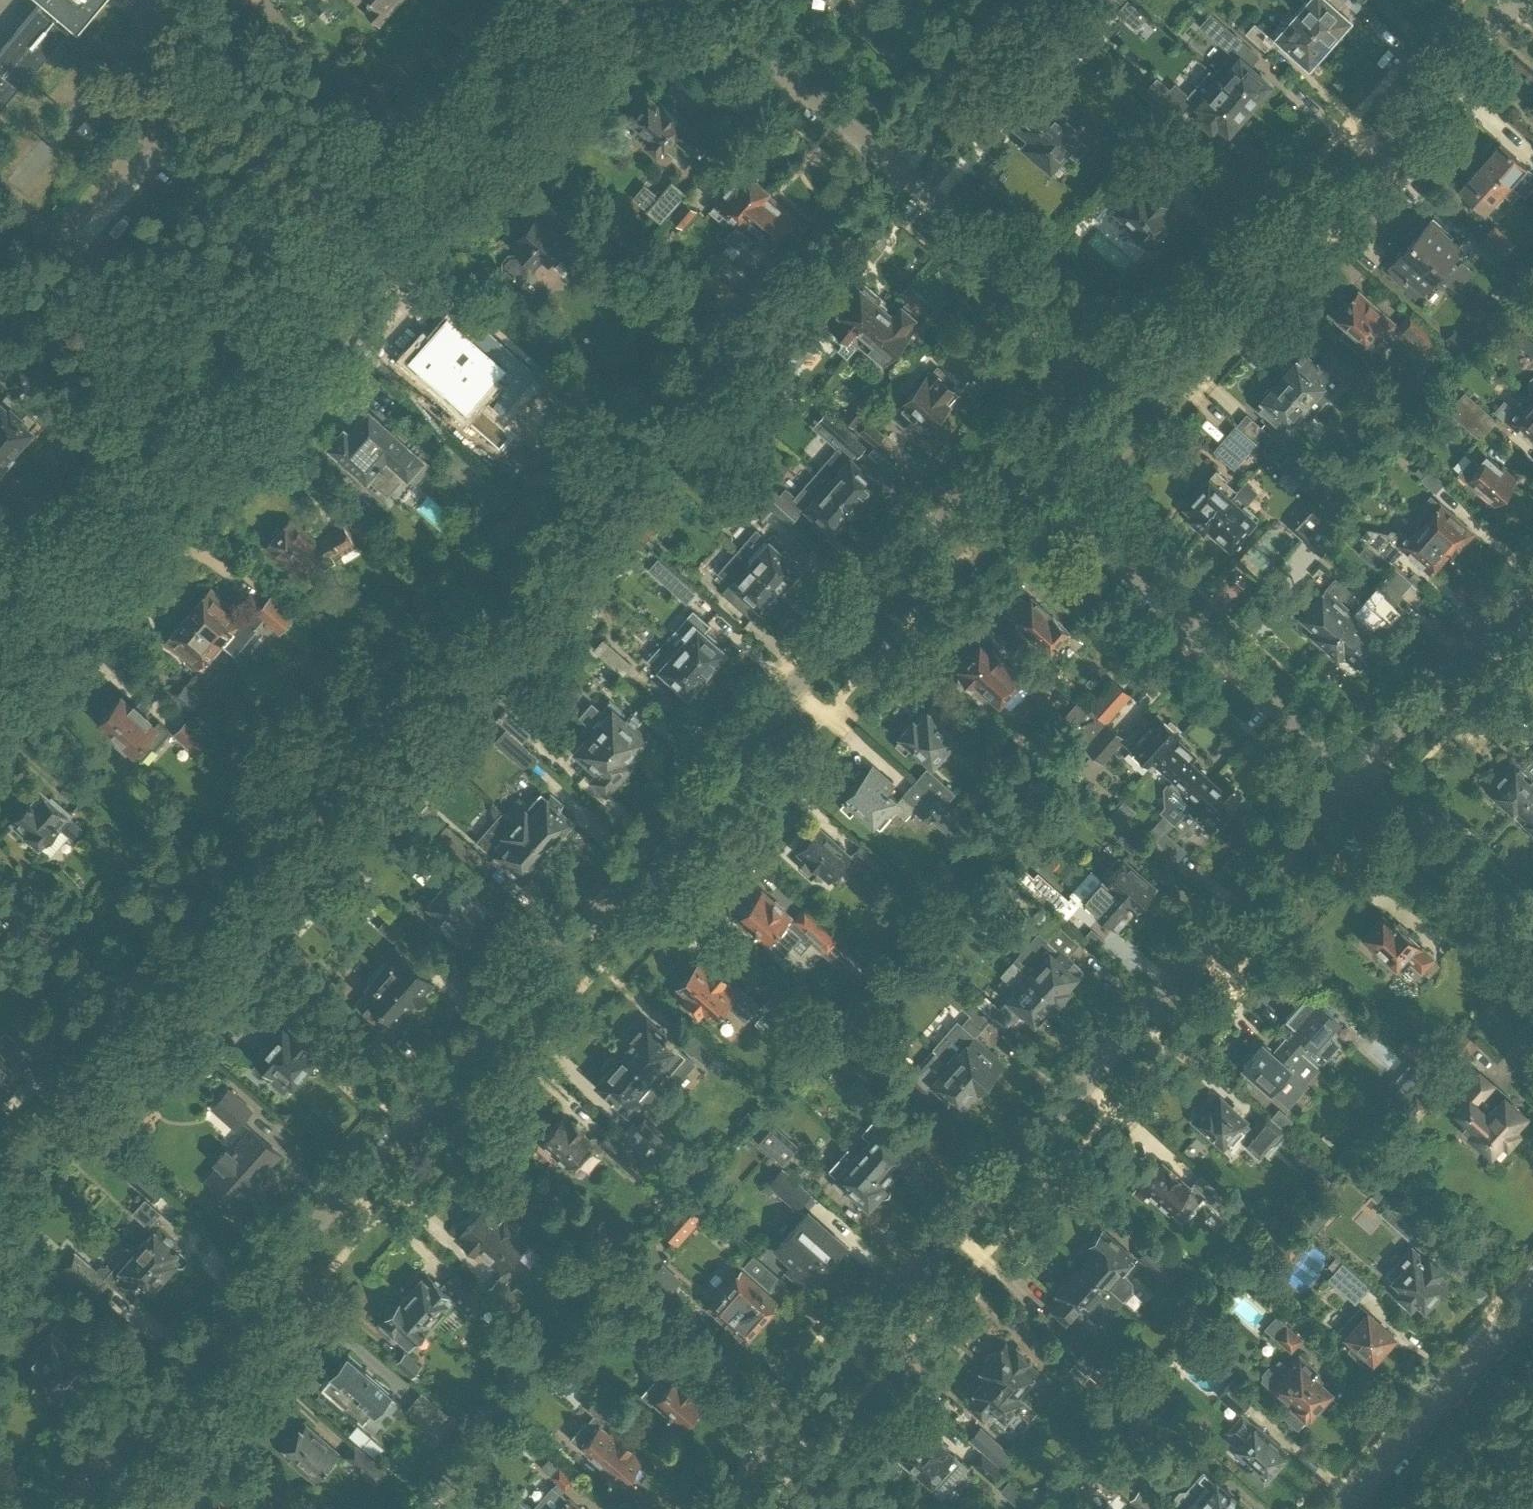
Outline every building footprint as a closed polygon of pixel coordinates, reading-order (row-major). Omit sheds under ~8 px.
[(99,5),(103,0),(42,0),(18,31),(0,52),(0,111),(49,54),(77,20),(84,26),(88,20),(101,6),(99,5)] [(260,0),(238,0),(251,11),(260,0)] [(376,2),(367,12),(381,25),(403,0),(373,0),(376,2)] [(1092,34),(1118,5),(1113,0),(1092,0),(1074,19),(1092,34)] [(1297,14),(1329,42),(1349,20),(1336,9),(1344,0),(1304,0),(1307,3),(1297,14)] [(1280,22),(1269,35),(1274,40),(1278,36),(1309,65),(1329,42),(1297,14),(1286,27),(1280,22)] [(1255,23),(1245,33),(1265,51),(1274,40),(1269,35),(1255,23)] [(1084,52),(1089,57),(1094,52),(1088,47),(1084,52)] [(1215,73),(1251,105),(1270,84),(1233,52),(1225,62),(1215,73)] [(1251,105),(1215,73),(1210,70),(1188,95),(1199,105),(1203,108),(1197,115),(1212,129),(1218,121),(1229,130),(1250,107),(1252,109),(1253,107),(1251,105)] [(1162,100),(1171,90),(1157,78),(1148,89),(1162,100)] [(1031,136),(1024,144),(1052,168),(1068,150),(1077,158),(1088,145),(1078,137),(1083,132),(1056,109),(1064,99),(1051,88),(1043,98),(1040,95),(1016,124),(1031,136)] [(664,150),(666,149),(682,164),(705,137),(664,102),(663,104),(656,98),(654,100),(645,92),(626,114),(651,136),(644,144),(656,156),(662,148),(664,150)] [(1156,241),(1159,240),(1163,235),(1163,232),(1173,221),(1173,215),(1164,208),(1168,203),(1152,189),(1155,185),(1152,183),(1172,160),(1152,143),(1129,169),(1142,180),(1116,210),(1131,223),(1128,226),(1129,234),(1140,244),(1148,244),(1151,241),(1154,243),(1156,241)] [(1485,164),(1509,185),(1519,194),(1532,179),(1532,173),(1502,145),(1497,151),(1485,164)] [(1509,185),(1485,164),(1461,193),(1484,213),(1502,193),(1512,201),(1519,194),(1509,185)] [(725,212),(738,223),(766,190),(744,171),(710,211),(719,219),(725,212)] [(646,209),(660,222),(686,193),(672,180),(658,195),(646,209)] [(738,223),(733,229),(741,237),(747,230),(772,250),(797,222),(764,195),(768,191),(766,190),(738,223)] [(684,200),(670,217),(682,227),(697,210),(684,200)] [(548,225),(537,216),(537,217),(531,224),(529,223),(522,230),(524,232),(512,246),(520,253),(519,254),(509,254),(503,262),(503,272),(521,288),(532,276),(531,265),(540,254),(549,261),(559,249),(565,254),(577,240),(595,255),(604,244),(575,219),(561,235),(549,224),(548,225)] [(1428,221),(1424,217),(1406,237),(1460,285),(1473,271),(1462,262),(1458,266),(1450,259),(1460,247),(1430,220),(1428,221)] [(1494,225),(1485,236),(1503,251),(1503,250),(1507,254),(1515,245),(1511,242),(1512,241),(1494,225)] [(1451,295),(1460,285),(1406,237),(1403,241),(1407,245),(1387,268),(1390,270),(1387,273),(1415,298),(1423,289),(1432,279),(1451,295)] [(623,242),(618,248),(630,258),(635,252),(623,242)] [(1521,289),(1504,274),(1499,279),(1515,295),(1521,289)] [(815,309),(826,320),(856,346),(862,338),(886,309),(875,300),(877,297),(863,286),(853,298),(850,296),(841,308),(843,309),(840,313),(835,309),(835,310),(823,300),(815,309)] [(1340,336),(1357,351),(1374,332),(1381,338),(1385,333),(1396,343),(1400,343),(1406,337),(1424,354),(1438,338),(1410,313),(1397,328),(1393,324),(1370,303),(1367,306),(1356,296),(1351,302),(1347,299),(1332,316),(1347,328),(1340,336)] [(916,318),(901,305),(893,315),(886,309),(862,338),(856,346),(857,347),(859,344),(883,363),(906,336),(903,333),(916,318)] [(489,368),(517,394),(537,373),(484,324),(470,340),(449,321),(431,341),(434,343),(430,348),(422,341),(409,356),(416,362),(413,365),(451,401),(460,392),(464,396),(489,368)] [(1464,358),(1475,347),(1456,329),(1445,340),(1464,358)] [(1522,349),(1531,338),(1520,329),(1511,340),(1522,349)] [(791,373),(811,351),(792,335),(773,359),(791,373)] [(715,370),(725,358),(715,350),(705,361),(715,370)] [(1301,356),(1279,380),(1314,412),(1340,384),(1345,388),(1355,377),(1329,353),(1318,365),(1323,369),(1320,372),(1301,356)] [(770,362),(763,370),(778,383),(784,375),(770,362)] [(955,382),(938,366),(931,374),(929,373),(892,413),(903,423),(909,417),(923,430),(934,418),(938,417),(943,411),(944,407),(947,403),(943,399),(953,388),(951,386),(955,382)] [(1307,421),(1314,412),(1279,380),(1256,406),(1266,414),(1262,418),(1278,433),(1288,422),(1289,423),(1298,413),(1307,421)] [(1456,402),(1488,430),(1497,421),(1465,392),(1456,402)] [(0,403),(0,445),(14,457),(23,447),(20,445),(32,431),(30,430),(38,421),(27,411),(22,417),(11,407),(15,403),(7,396),(0,403)] [(853,425),(867,408),(858,400),(844,416),(853,425)] [(1517,410),(1504,400),(1496,409),(1509,419),(1532,441),(1532,404),(1530,402),(1520,413),(1517,410)] [(741,409),(734,402),(726,411),(733,418),(741,409)] [(1480,440),(1488,430),(1456,402),(1450,409),(1453,411),(1451,414),(1480,440)] [(345,429),(330,446),(345,460),(342,463),(364,483),(369,477),(388,494),(406,474),(414,481),(428,465),(428,464),(391,431),(392,430),(382,421),(381,422),(369,411),(355,428),(357,430),(352,435),(345,429)] [(875,446),(885,435),(868,421),(859,433),(875,446)] [(1236,425),(1213,451),(1234,469),(1257,443),(1236,425)] [(830,484),(858,509),(872,493),(869,491),(877,482),(867,473),(868,471),(862,466),(861,468),(852,460),(856,455),(857,456),(865,447),(841,426),(833,435),(843,444),(817,473),(830,484)] [(1254,440),(1257,443),(1261,447),(1271,435),(1264,429),(1254,440)] [(14,457),(0,445),(0,473),(14,457)] [(1515,479),(1485,453),(1478,447),(1470,457),(1472,458),(1458,474),(1466,481),(1470,477),(1497,501),(1515,479)] [(1280,465),(1314,496),(1325,485),(1291,454),(1280,465)] [(1202,526),(1204,527),(1231,496),(1237,489),(1226,479),(1227,477),(1216,468),(1203,483),(1186,504),(1194,511),(1191,516),(1190,521),(1195,525),(1199,523),(1202,526)] [(1420,480),(1436,493),(1445,483),(1430,469),(1420,480)] [(858,509),(830,484),(817,473),(797,497),(785,487),(779,494),(764,480),(755,490),(790,522),(800,512),(799,511),(804,505),(807,508),(807,509),(817,518),(815,519),(821,525),(823,523),(833,532),(841,523),(843,525),(858,509)] [(1212,534),(1215,532),(1231,546),(1232,545),(1236,546),(1241,541),(1239,536),(1257,516),(1246,506),(1259,492),(1251,486),(1253,484),(1246,478),(1237,489),(1231,496),(1204,527),(1204,528),(1205,527),(1212,534)] [(731,493),(763,521),(773,510),(741,482),(731,493)] [(1336,495),(1330,489),(1322,498),(1328,503),(1336,495)] [(1414,520),(1421,526),(1422,525),(1449,549),(1453,553),(1471,532),(1440,504),(1440,503),(1431,495),(1421,506),(1424,509),(1414,520)] [(1301,538),(1328,509),(1314,496),(1287,525),(1301,538)] [(346,548),(315,521),(311,526),(288,505),(279,516),(276,513),(262,530),(264,532),(260,538),(314,585),(346,548)] [(1328,509),(1301,538),(1320,554),(1346,526),(1328,509)] [(349,523),(366,538),(372,531),(355,516),(349,523)] [(1430,570),(1449,549),(1422,525),(1421,526),(1410,538),(1404,534),(1391,531),(1389,534),(1368,530),(1362,537),(1390,562),(1403,547),(1430,570)] [(781,591),(801,567),(783,551),(756,528),(736,551),(750,563),(781,591)] [(762,612),(781,591),(750,563),(736,551),(717,572),(729,582),(721,592),(742,611),(746,606),(756,615),(760,611),(762,612)] [(687,603),(696,592),(677,577),(678,576),(657,558),(648,569),(687,603)] [(1270,575),(1280,583),(1289,573),(1279,565),(1270,575)] [(1304,633),(1311,633),(1324,645),(1352,613),(1338,602),(1349,590),(1336,578),(1329,585),(1327,588),(1316,599),(1302,615),(1301,614),(1296,620),(1296,626),(1304,633)] [(1404,595),(1385,578),(1375,589),(1394,605),(1404,595)] [(213,586),(188,615),(221,643),(235,655),(258,628),(256,627),(263,619),(282,635),(297,616),(272,595),(257,611),(244,613),(213,586)] [(1027,603),(1020,597),(1009,609),(1017,616),(1014,619),(1040,642),(1051,651),(1056,646),(1057,647),(1071,631),(1054,615),(1052,617),(1031,598),(1027,603)] [(1324,645),(1340,659),(1340,664),(1348,670),(1353,670),(1357,666),(1356,666),(1380,639),(1352,613),(1324,645)] [(221,643),(188,615),(163,644),(196,672),(221,643)] [(725,653),(693,625),(690,622),(684,628),(680,624),(669,637),(668,637),(666,639),(706,674),(708,673),(712,673),(718,667),(716,663),(725,653)] [(624,676),(633,665),(603,639),(595,648),(589,642),(584,648),(597,659),(600,655),(624,676)] [(688,695),(706,674),(666,639),(648,659),(657,667),(660,671),(653,679),(665,690),(679,702),(687,694),(688,695)] [(989,653),(980,645),(960,667),(963,670),(955,678),(970,691),(976,684),(990,696),(1000,704),(1024,676),(993,649),(989,653)] [(1089,706),(1106,722),(1130,696),(1113,680),(1089,706)] [(201,698),(186,685),(175,698),(190,711),(201,698)] [(133,706),(121,696),(110,709),(107,707),(104,708),(100,712),(100,716),(102,718),(100,721),(120,739),(115,744),(127,754),(132,749),(143,759),(153,747),(155,749),(171,730),(160,720),(155,725),(147,719),(150,715),(136,702),(133,706)] [(595,732),(632,766),(641,755),(637,752),(647,741),(646,740),(652,734),(632,715),(629,717),(611,701),(605,708),(607,710),(604,713),(593,703),(580,717),(595,731),(595,732)] [(1084,747),(1104,724),(1078,701),(1061,720),(1079,735),(1066,749),(1075,758),(1084,747)] [(943,724),(947,719),(933,706),(918,723),(914,719),(900,735),(902,736),(896,743),(906,752),(912,745),(933,764),(957,737),(943,724)] [(494,742),(528,771),(540,758),(523,743),(532,733),(506,710),(498,721),(506,728),(494,742)] [(213,736),(190,715),(173,734),(196,755),(213,736)] [(1124,742),(1131,748),(1130,748),(1151,768),(1157,761),(1175,741),(1181,734),(1160,715),(1152,724),(1146,718),(1124,742)] [(1119,745),(1124,739),(1106,723),(1104,724),(1084,747),(1103,764),(1119,745)] [(614,786),(632,766),(595,732),(576,752),(599,772),(593,779),(607,792),(613,785),(614,786)] [(1160,811),(1164,815),(1165,813),(1175,822),(1179,818),(1193,803),(1213,781),(1189,760),(1192,756),(1175,741),(1157,761),(1174,777),(1169,783),(1168,782),(1163,788),(1164,806),(1160,811)] [(1525,770),(1516,762),(1503,776),(1500,777),(1497,779),(1494,782),(1493,785),(1492,788),(1490,790),(1514,812),(1532,792),(1532,761),(1525,770)] [(927,767),(916,780),(937,799),(938,800),(941,803),(953,790),(927,767)] [(905,818),(913,810),(928,824),(945,805),(941,803),(938,800),(937,799),(916,780),(899,800),(888,790),(892,785),(878,772),(872,779),(866,773),(856,785),(853,785),(847,791),(847,795),(845,797),(846,798),(840,805),(851,814),(857,807),(880,828),(896,810),(905,818)] [(1193,803),(1179,818),(1189,827),(1196,820),(1210,832),(1242,796),(1236,790),(1239,786),(1230,778),(1221,788),(1213,781),(1193,803)] [(68,816),(39,789),(30,799),(31,800),(10,824),(39,850),(60,826),(73,838),(83,827),(69,815),(68,816)] [(548,798),(542,792),(530,806),(519,797),(505,813),(506,814),(515,823),(546,850),(547,849),(551,852),(559,843),(555,840),(572,821),(559,810),(563,806),(551,795),(548,798)] [(1514,812),(1532,829),(1532,792),(1514,812)] [(1158,842),(1165,834),(1175,822),(1165,813),(1164,815),(1148,833),(1158,842)] [(515,823),(506,814),(505,815),(498,815),(494,819),(495,826),(498,829),(485,844),(491,849),(489,852),(523,883),(532,873),(533,875),(542,866),(537,861),(546,850),(515,823)] [(432,840),(411,820),(402,830),(423,849),(432,840)] [(1115,822),(1107,831),(1131,852),(1139,843),(1125,830),(1115,822)] [(827,878),(848,855),(818,826),(808,837),(803,837),(798,843),(798,847),(796,849),(805,857),(798,866),(810,877),(818,869),(827,878)] [(437,839),(460,859),(473,871),(484,859),(448,827),(437,839)] [(1158,842),(1157,843),(1174,857),(1183,848),(1165,834),(1158,842)] [(1157,842),(1150,849),(1169,866),(1176,858),(1174,857),(1157,843),(1157,842)] [(852,854),(877,876),(885,866),(860,845),(852,854)] [(1105,880),(1137,909),(1155,888),(1123,860),(1105,880)] [(1017,879),(1065,921),(1073,912),(1026,870),(1017,879)] [(1137,909),(1105,880),(1101,877),(1079,902),(1086,908),(1089,905),(1114,927),(1131,907),(1135,911),(1137,909)] [(441,920),(439,922),(461,941),(462,942),(464,942),(465,943),(468,943),(470,943),(471,942),(473,941),(475,940),(476,938),(477,935),(477,933),(477,930),(475,928),(474,926),(487,911),(451,879),(432,901),(425,894),(417,902),(423,907),(421,910),(426,915),(428,912),(431,915),(433,913),(441,920)] [(794,919),(762,891),(738,917),(783,956),(800,937),(805,941),(811,935),(828,950),(839,938),(805,907),(794,919)] [(1390,965),(1400,954),(1422,973),(1434,958),(1382,913),(1364,934),(1383,951),(1380,956),(1390,965)] [(1015,962),(1059,1001),(1069,990),(1067,988),(1083,970),(1069,958),(1070,957),(1069,956),(1079,944),(1060,928),(1048,942),(1039,934),(1015,962)] [(1100,945),(1105,939),(1093,928),(1087,934),(1100,945)] [(383,972),(413,998),(414,997),(417,1000),(426,990),(423,987),(432,978),(422,969),(427,964),(397,937),(374,963),(378,967),(383,972)] [(710,969),(700,959),(688,971),(687,970),(677,980),(679,981),(677,984),(687,993),(681,1000),(695,1013),(701,1007),(713,1018),(726,1004),(743,1020),(757,1006),(738,988),(735,992),(725,982),(727,980),(712,966),(710,969)] [(1058,1002),(1059,1001),(1015,962),(1003,975),(1018,988),(1000,1008),(1015,1021),(1023,1012),(1036,1024),(1056,1000),(1058,1002)] [(395,1019),(413,998),(383,972),(378,967),(374,963),(359,979),(369,988),(357,1001),(370,1012),(378,1003),(395,1019)] [(245,972),(236,982),(260,1003),(255,1009),(262,1014),(251,1026),(262,1035),(263,1034),(271,1042),(257,1057),(258,1059),(254,1064),(251,1067),(259,1074),(264,1078),(271,1071),(273,1072),(276,1069),(279,1071),(293,1084),(294,1085),(308,1070),(312,1073),(315,1073),(318,1073),(321,1070),(323,1067),(323,1064),(322,1061),(319,1058),(309,1049),(310,1049),(312,1047),(295,1032),(295,1033),(293,1034),(285,1027),(283,1028),(274,1020),(273,1019),(276,1015),(278,1017),(286,1008),(245,972)] [(759,1008),(783,1028),(797,1012),(774,992),(759,1008)] [(1288,1023),(1280,1032),(1287,1039),(1295,1046),(1309,1059),(1319,1068),(1341,1043),(1330,1034),(1340,1023),(1317,1002),(1316,1003),(1307,995),(1284,1019),(1288,1023)] [(981,1029),(992,1016),(969,996),(961,1005),(971,1014),(968,1018),(981,1029)] [(633,1043),(624,1053),(655,1081),(663,1088),(665,1090),(676,1078),(679,1082),(696,1063),(676,1046),(677,1045),(647,1020),(641,1027),(638,1025),(629,1036),(631,1038),(630,1040),(633,1043)] [(6,1030),(0,1037),(0,1099),(24,1073),(14,1064),(11,1067),(3,1060),(20,1042),(6,1030)] [(1433,1066),(1446,1078),(1461,1061),(1463,1063),(1480,1046),(1465,1032),(1433,1066)] [(695,1034),(683,1048),(692,1056),(694,1054),(707,1066),(708,1065),(718,1074),(727,1063),(716,1054),(715,1055),(703,1044),(704,1042),(695,1034)] [(974,1036),(950,1062),(981,1089),(1003,1065),(983,1047),(985,1045),(974,1036)] [(1242,1066),(1269,1090),(1288,1107),(1309,1084),(1306,1082),(1319,1068),(1309,1059),(1295,1046),(1287,1039),(1273,1056),(1261,1045),(1242,1066)] [(1429,1041),(1414,1060),(1427,1070),(1442,1052),(1429,1041)] [(979,1091),(981,1089),(950,1062),(934,1048),(933,1049),(935,1050),(911,1077),(925,1089),(929,1089),(934,1083),(947,1095),(941,1102),(956,1115),(978,1091),(979,1091)] [(655,1081),(624,1053),(617,1061),(611,1055),(602,1065),(608,1071),(597,1083),(616,1100),(614,1103),(624,1112),(626,1109),(629,1111),(638,1101),(647,1108),(663,1088),(655,1081)] [(1414,1060),(1401,1074),(1413,1085),(1425,1071),(1414,1060)] [(1525,1115),(1480,1074),(1466,1091),(1472,1096),(1458,1111),(1468,1120),(1462,1127),(1491,1153),(1502,1140),(1507,1145),(1519,1131),(1514,1127),(1525,1115)] [(230,1087),(211,1108),(221,1117),(228,1109),(242,1123),(254,1109),(230,1087)] [(1400,1114),(1413,1125),(1429,1107),(1416,1095),(1400,1114)] [(1231,1110),(1220,1101),(1213,1109),(1209,1106),(1194,1123),(1222,1148),(1236,1133),(1244,1140),(1240,1144),(1259,1160),(1285,1132),(1266,1115),(1252,1130),(1245,1124),(1245,1123),(1237,1116),(1239,1114),(1232,1108),(1231,1110)] [(1284,1130),(1293,1120),(1279,1108),(1271,1117),(1284,1130)] [(575,1170),(594,1149),(597,1152),(602,1151),(604,1149),(637,1178),(646,1168),(656,1176),(661,1170),(652,1162),(621,1135),(612,1128),(601,1140),(597,1137),(593,1137),(591,1141),(582,1134),(584,1131),(572,1120),(570,1123),(562,1116),(539,1142),(567,1166),(569,1164),(575,1170)] [(870,1139),(858,1153),(890,1182),(897,1174),(895,1170),(911,1153),(874,1119),(862,1132),(870,1139)] [(783,1165),(799,1147),(770,1121),(754,1140),(783,1165)] [(621,1135),(652,1162),(664,1149),(633,1123),(621,1135)] [(280,1153),(252,1129),(231,1152),(226,1148),(215,1160),(220,1164),(207,1179),(235,1203),(280,1153)] [(888,1183),(890,1182),(858,1153),(850,1146),(829,1169),(837,1177),(839,1179),(835,1183),(842,1190),(846,1185),(859,1196),(859,1206),(869,1205),(879,1194),(884,1197),(891,1195),(892,1188),(888,1183)] [(164,1193),(131,1164),(123,1173),(155,1203),(164,1193)] [(1148,1193),(1170,1212),(1182,1221),(1204,1196),(1192,1185),(1188,1189),(1161,1165),(1135,1195),(1142,1201),(1148,1193)] [(767,1184),(796,1210),(811,1193),(782,1167),(767,1184)] [(1201,1175),(1192,1185),(1204,1196),(1217,1207),(1225,1197),(1216,1190),(1217,1189),(1201,1175)] [(1427,1232),(1391,1199),(1380,1212),(1415,1244),(1427,1232)] [(137,1249),(166,1275),(177,1262),(181,1266),(185,1265),(190,1260),(190,1256),(179,1246),(187,1237),(146,1200),(135,1212),(156,1231),(150,1237),(149,1235),(137,1249)] [(678,1244),(702,1218),(686,1204),(662,1230),(678,1244)] [(484,1209),(480,1205),(469,1218),(473,1221),(461,1235),(466,1239),(463,1243),(475,1253),(477,1250),(503,1274),(528,1245),(516,1234),(520,1230),(505,1216),(501,1221),(486,1207),(484,1209)] [(816,1278),(843,1248),(806,1215),(779,1245),(775,1250),(792,1265),(788,1269),(807,1287),(815,1277),(816,1278)] [(1094,1250),(1081,1264),(1106,1286),(1122,1301),(1132,1290),(1132,1281),(1125,1275),(1137,1261),(1101,1230),(1088,1245),(1094,1250)] [(1136,1257),(1165,1284),(1178,1270),(1149,1244),(1136,1257)] [(1385,1275),(1401,1289),(1398,1292),(1398,1299),(1406,1306),(1412,1306),(1417,1301),(1426,1308),(1437,1295),(1440,1298),(1451,1285),(1439,1274),(1442,1270),(1431,1259),(1428,1262),(1410,1246),(1385,1275)] [(166,1275),(137,1249),(133,1247),(113,1270),(108,1265),(100,1266),(97,1269),(76,1250),(62,1266),(96,1294),(108,1280),(132,1302),(140,1294),(146,1299),(154,1290),(153,1290),(166,1275)] [(1328,1279),(1356,1304),(1370,1287),(1342,1262),(1328,1279)] [(1078,1318),(1088,1308),(1104,1322),(1114,1310),(1122,1301),(1106,1286),(1081,1264),(1053,1296),(1060,1302),(1054,1308),(1067,1318),(1072,1312),(1078,1318)] [(57,1275),(76,1291),(82,1284),(63,1267),(57,1275)] [(403,1297),(434,1324),(445,1312),(442,1309),(452,1297),(470,1312),(484,1296),(456,1271),(447,1281),(450,1283),(444,1289),(429,1276),(425,1280),(423,1278),(405,1298),(404,1297),(403,1297)] [(709,1306),(714,1310),(745,1338),(769,1311),(767,1310),(767,1311),(758,1303),(764,1297),(765,1296),(762,1293),(760,1295),(751,1287),(753,1285),(739,1273),(726,1287),(724,1285),(720,1290),(722,1292),(709,1306)] [(513,1291),(499,1279),(498,1279),(490,1288),(516,1311),(521,1305),(517,1300),(524,1292),(517,1286),(513,1291)] [(426,1333),(434,1324),(403,1297),(378,1326),(391,1337),(396,1331),(411,1345),(423,1330),(426,1333)] [(1372,1362),(1396,1335),(1362,1305),(1338,1332),(1353,1344),(1347,1351),(1361,1363),(1366,1357),(1372,1362)] [(68,1402),(80,1388),(68,1378),(85,1360),(62,1339),(70,1330),(59,1320),(49,1331),(52,1333),(35,1351),(38,1354),(32,1361),(40,1367),(35,1373),(68,1402)] [(1276,1336),(1292,1351),(1302,1339),(1287,1324),(1276,1336)] [(1003,1346),(986,1365),(1018,1394),(1035,1375),(1026,1367),(1028,1364),(1014,1352),(1012,1354),(1003,1346)] [(1095,1373),(1104,1362),(1088,1348),(1078,1358),(1095,1373)] [(362,1421),(390,1388),(348,1351),(320,1384),(362,1421)] [(414,1376),(423,1366),(405,1351),(396,1361),(414,1376)] [(1266,1377),(1264,1379),(1290,1402),(1282,1411),(1298,1425),(1310,1412),(1311,1413),(1315,1408),(1319,1408),(1326,1400),(1326,1396),(1331,1391),(1318,1380),(1321,1377),(1315,1372),(1317,1369),(1316,1368),(1314,1370),(1304,1362),(1303,1363),(1298,1358),(1288,1369),(1280,1361),(1276,1366),(1272,1365),(1265,1373),(1266,1377)] [(1069,1370),(1083,1382),(1091,1372),(1078,1360),(1069,1370)] [(683,1425),(706,1399),(668,1365),(642,1395),(651,1404),(655,1400),(683,1425)] [(1037,1411),(1018,1394),(986,1365),(977,1374),(980,1376),(970,1388),(977,1395),(972,1401),(972,1406),(979,1412),(984,1412),(990,1405),(1000,1414),(998,1416),(999,1422),(1004,1427),(1010,1427),(1012,1425),(1016,1428),(1022,1428),(1037,1411)] [(1218,1395),(1239,1413),(1253,1397),(1232,1378),(1218,1395)] [(568,1435),(588,1452),(605,1467),(602,1471),(615,1482),(618,1479),(622,1482),(643,1459),(633,1450),(635,1448),(621,1435),(619,1437),(609,1429),(607,1431),(598,1423),(602,1419),(603,1419),(615,1405),(594,1387),(582,1401),(593,1410),(585,1420),(583,1418),(568,1435)] [(432,1430),(447,1413),(422,1391),(407,1409),(432,1430)] [(1256,1426),(1255,1427),(1243,1417),(1232,1430),(1244,1440),(1237,1448),(1252,1461),(1244,1470),(1263,1487),(1283,1465),(1278,1461),(1286,1452),(1256,1426)] [(339,1452),(306,1424),(294,1438),(293,1437),(288,1437),(284,1442),(285,1447),(286,1448),(284,1451),(316,1478),(339,1452)] [(384,1447),(358,1425),(349,1435),(375,1457),(384,1447)] [(981,1451),(999,1467),(1010,1455),(979,1427),(968,1439),(981,1451)] [(909,1470),(912,1466),(930,1482),(928,1486),(941,1498),(968,1467),(949,1450),(950,1449),(928,1428),(917,1439),(915,1437),(899,1454),(901,1456),(897,1460),(909,1470)] [(343,1455),(376,1484),(388,1471),(355,1442),(343,1455)] [(995,1484),(1006,1472),(999,1467),(981,1451),(971,1462),(995,1484)] [(565,1488),(573,1480),(552,1460),(544,1469),(558,1482),(565,1488)] [(1205,1508),(1250,1508),(1238,1498),(1234,1502),(1213,1484),(1201,1473),(1185,1491),(1197,1502),(1205,1508)] [(1001,1491),(1019,1507),(1017,1508),(1028,1508),(1036,1501),(1011,1479),(1001,1491)] [(1129,1497),(1135,1489),(1125,1481),(1118,1488),(1129,1497)] [(531,1508),(580,1508),(561,1493),(565,1488),(558,1482),(554,1486),(553,1485),(531,1508)] [(1140,1508),(1151,1508),(1157,1503),(1140,1489),(1130,1500),(1140,1508)] [(1197,1502),(1185,1491),(1184,1492),(1183,1492),(1178,1493),(1175,1496),(1176,1501),(1170,1508),(1171,1508),(1205,1508),(1197,1502)] [(263,1494),(249,1508),(281,1508),(263,1494)] [(519,1499),(510,1508),(530,1508),(519,1499)]
